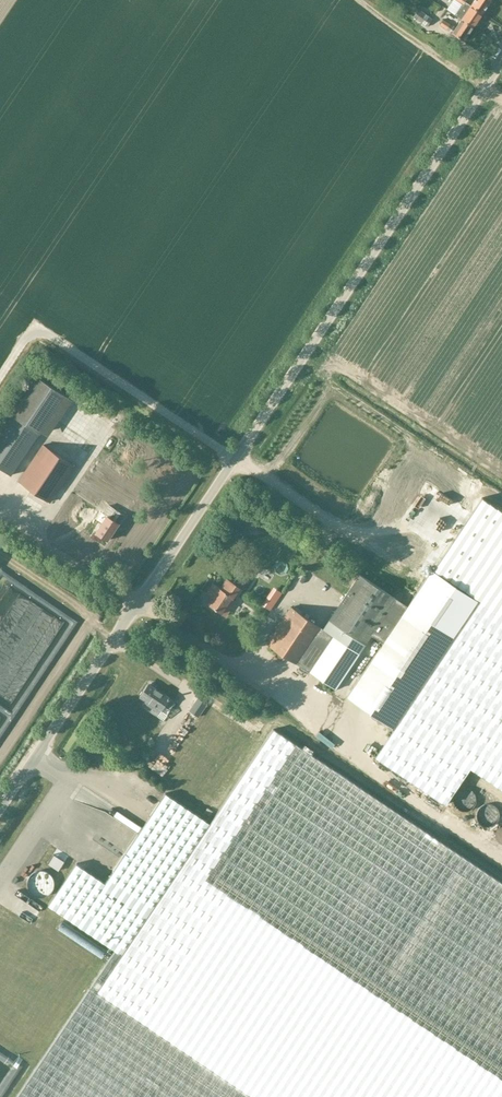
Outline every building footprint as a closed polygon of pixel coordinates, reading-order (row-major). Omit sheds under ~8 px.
[(471,6),(482,14),(492,0),(475,0),(471,6)] [(471,6),(465,2),(463,5),(462,4),(455,15),(461,19),(473,27),(482,14),(471,6)] [(426,27),(432,19),(421,12),(416,20),(426,27)] [(463,41),(473,27),(461,19),(452,33),(463,41)] [(447,30),(450,24),(443,20),(440,25),(447,30)] [(11,475),(65,394),(38,376),(15,410),(14,410),(0,432),(0,468),(11,475)] [(58,430),(54,437),(75,449),(79,442),(58,430)] [(84,444),(77,459),(84,462),(91,448),(84,444)] [(43,445),(19,481),(50,502),(74,466),(43,445)] [(433,570),(477,600),(501,616),(501,511),(481,497),(433,570)] [(118,524),(124,515),(109,506),(104,514),(106,516),(95,532),(107,541),(118,524)] [(383,643),(347,697),(392,727),(477,600),(433,570),(432,569),(408,606),(396,598),(372,635),(383,643)] [(360,574),(323,629),(291,608),(267,643),(335,689),(372,635),(396,598),(360,574)] [(213,583),(206,593),(214,598),(209,605),(221,613),(232,596),(229,594),(236,585),(227,579),(220,588),(213,583)] [(477,600),(392,727),(394,729),(375,757),(446,804),(501,720),(501,616),(477,600)] [(10,671),(5,678),(11,682),(5,691),(14,698),(31,674),(21,668),(16,675),(10,671)] [(148,683),(140,696),(146,700),(142,706),(163,720),(171,709),(170,709),(175,702),(170,698),(148,683)] [(199,698),(190,711),(199,717),(208,704),(199,698)] [(474,762),(470,768),(501,789),(501,720),(474,762)] [(273,729),(210,823),(165,793),(105,883),(76,864),(48,905),(115,950),(16,1096),(501,1096),(501,883),(273,729)] [(207,807),(204,812),(210,816),(213,811),(207,807)] [(46,872),(42,871),(38,871),(34,872),(31,875),(29,879),(28,883),(28,887),(29,891),(32,894),(35,896),(39,897),(43,897),(47,895),(51,893),(53,889),(54,885),(54,881),(52,877),(50,874),(46,872)]
